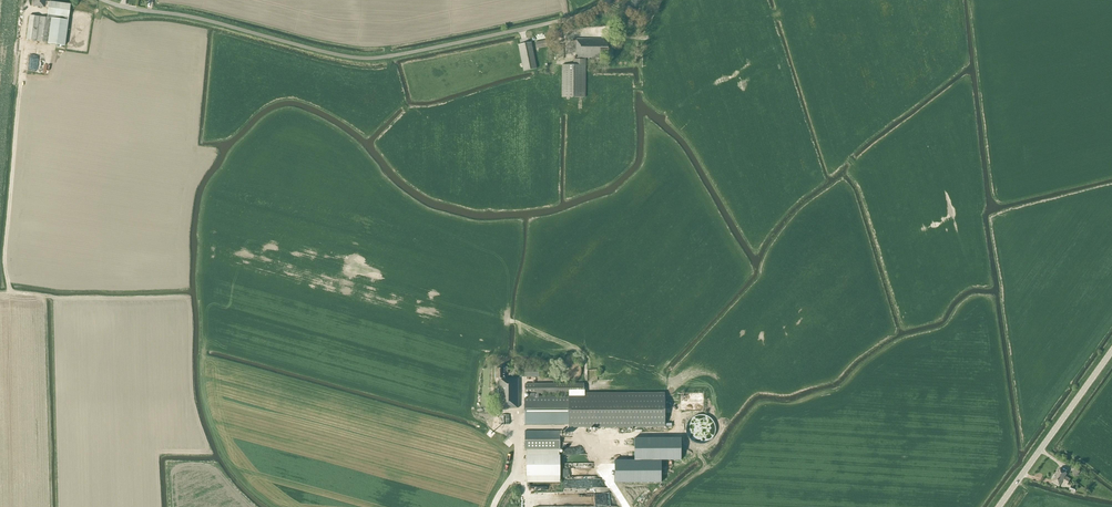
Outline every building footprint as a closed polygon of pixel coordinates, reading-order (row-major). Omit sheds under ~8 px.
[(29,15),(26,39),(48,42),(48,43),(64,46),(70,4),(46,1),(46,0),(33,0),(32,5),(49,8),(47,18),(29,15)] [(573,39),(573,50),(576,50),(576,58),(600,58),(600,56),(613,56),(613,39),(573,39)] [(535,42),(537,49),(548,47),(546,40),(535,42)] [(518,45),(524,71),(537,68),(532,42),(518,45)] [(562,65),(562,97),(585,98),(586,59),(573,59),(573,65),(562,65)] [(498,383),(498,408),(519,408),(518,378),(505,378),(504,374),(505,374),(505,372),(507,372),(507,367),(503,367),(503,368),(496,368),(496,379),(499,379),(499,383),(498,383)] [(520,368),(520,377),(543,377),(543,368),(520,368)] [(665,427),(663,393),(584,393),(584,384),(582,384),(559,384),(525,384),(525,393),(536,393),(536,396),(525,396),(524,396),(525,424),(569,424),(569,427),(665,427)] [(510,424),(510,415),(501,415),(501,424),(510,424)] [(560,449),(560,431),(525,431),(525,449),(560,449)] [(634,460),(614,460),(614,482),(661,482),(661,460),(681,460),(681,437),(634,438),(634,460)] [(527,455),(527,476),(527,483),(560,482),(560,455),(527,455)] [(1072,473),(1078,476),(1080,471),(1075,468),(1072,473)] [(1059,469),(1056,475),(1069,482),(1070,479),(1065,476),(1067,473),(1059,469)] [(1067,484),(1069,482),(1056,475),(1053,480),(1061,484),(1062,482),(1067,484)]
